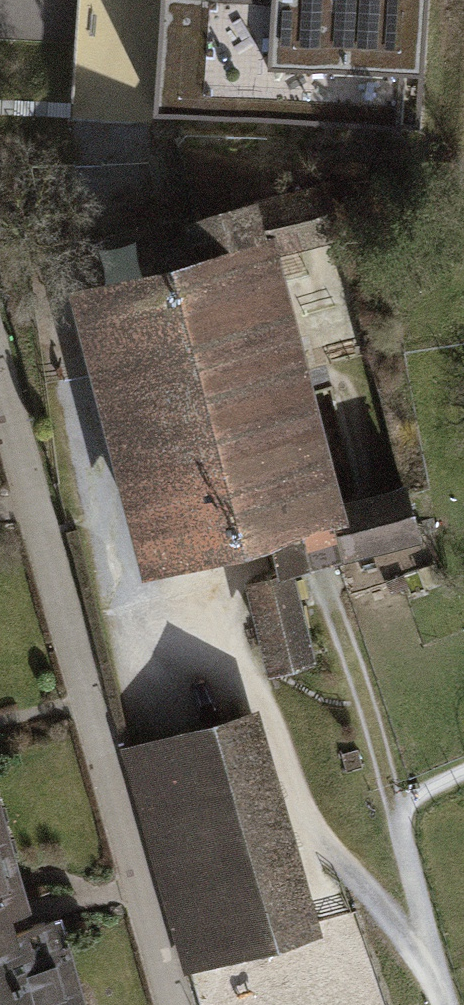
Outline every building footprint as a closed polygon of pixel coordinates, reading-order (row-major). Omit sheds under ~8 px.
[(153,111),(419,128),(427,0),(160,0),(153,111)] [(206,262),(82,294),(151,557),(274,525),(286,571),(417,537),(405,491),(412,489),(344,227),(338,229),(327,184),(195,218),(206,262)] [(279,594),(300,676),(321,671),(300,589),(279,594)] [(251,725),(134,757),(190,957),(307,924),(251,725)] [(0,805),(0,1004),(93,1004),(85,974),(65,979),(49,921),(17,801),(0,805)]
